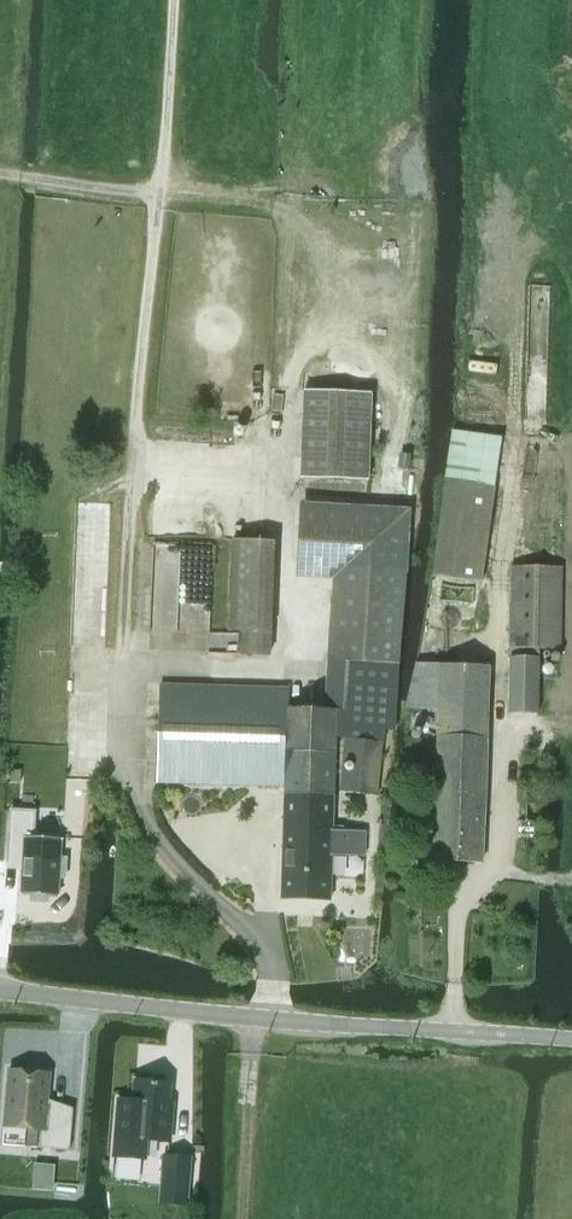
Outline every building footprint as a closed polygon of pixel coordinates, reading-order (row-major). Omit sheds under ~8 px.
[(368,480),(372,393),(304,390),(301,477),(368,480)] [(452,430),(430,574),(480,582),(502,437),(452,430)] [(301,503),(297,564),(333,566),(406,570),(407,558),(408,529),(410,509),(301,503)] [(270,655),(270,650),(275,563),(275,542),(232,539),(228,632),(241,632),(240,654),(270,655)] [(161,685),(158,782),(285,786),(281,898),(330,900),(332,855),(365,856),(366,836),(359,835),(359,826),(356,826),(356,814),(333,814),(336,736),(346,738),(340,790),(377,794),(384,729),(394,730),(396,707),(400,644),(406,570),(333,566),(332,580),(325,710),(288,709),(289,689),(161,685)] [(510,648),(539,649),(562,649),(563,568),(510,566),(509,648),(510,648)] [(540,657),(539,657),(539,649),(510,648),(510,657),(510,712),(539,712),(540,657)] [(416,663),(407,708),(439,709),(434,858),(483,860),(490,666),(416,663)] [(11,811),(8,866),(22,867),(21,895),(31,896),(30,902),(49,903),(49,895),(59,895),(60,878),(65,878),(67,858),(60,858),(62,839),(33,837),(34,812),(11,811)] [(10,1069),(5,1125),(28,1127),(26,1145),(71,1149),(74,1107),(48,1105),(51,1072),(10,1069)] [(137,1080),(134,1113),(139,1113),(138,1137),(171,1139),(172,1124),(172,1114),(169,1113),(171,1082),(163,1082),(137,1080)] [(165,1155),(164,1182),(180,1183),(182,1156),(165,1155)]
